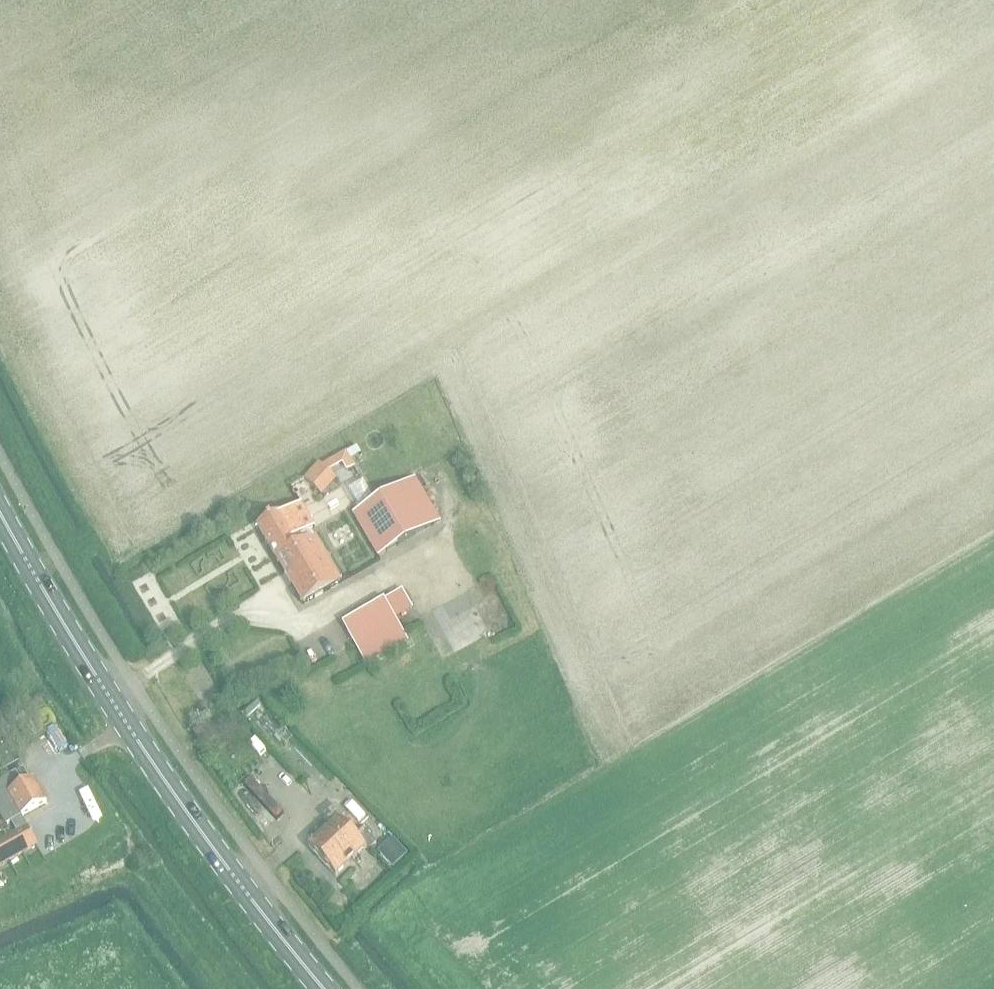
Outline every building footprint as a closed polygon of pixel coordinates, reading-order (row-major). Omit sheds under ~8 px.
[(370,463),(357,471),(365,484),(378,477),(370,463)] [(305,479),(321,494),(335,478),(319,464),(305,479)] [(353,512),(378,556),(440,520),(415,476),(353,512)] [(299,536),(314,527),(301,504),(285,513),(284,510),(257,526),(303,604),(341,581),(314,536),(303,543),(299,536)] [(343,581),(356,573),(344,555),(332,563),(343,581)] [(342,622),(366,664),(407,640),(383,598),(342,622)] [(505,616),(493,622),(481,601),(473,605),(489,635),(510,623),(505,616)] [(413,633),(426,655),(436,649),(424,628),(413,633)] [(447,681),(458,675),(450,661),(439,667),(447,681)] [(322,778),(329,787),(344,775),(337,766),(322,778)] [(8,824),(46,803),(34,780),(0,798),(0,810),(8,824)] [(362,828),(354,835),(342,822),(346,818),(336,807),(324,818),(333,828),(310,849),(336,878),(375,843),(362,828)] [(36,847),(24,826),(0,839),(0,867),(36,847)] [(376,853),(391,869),(406,855),(391,838),(376,853)]
